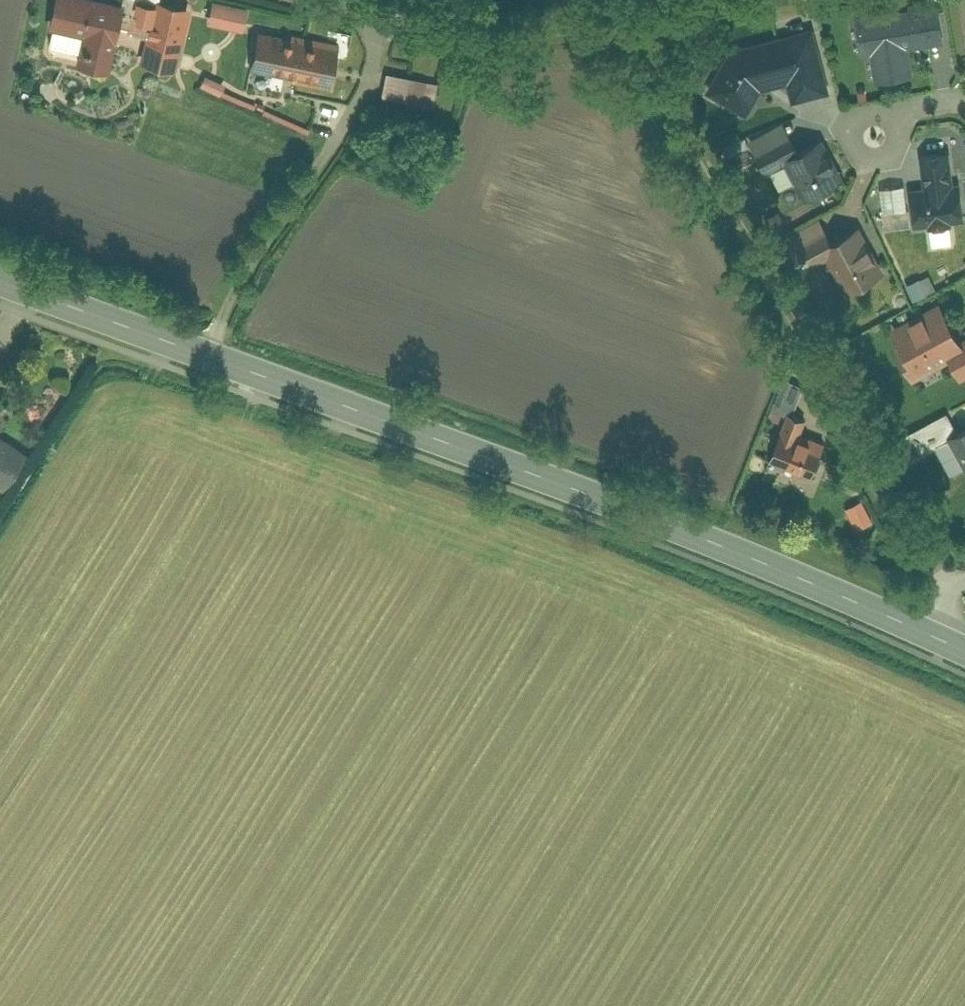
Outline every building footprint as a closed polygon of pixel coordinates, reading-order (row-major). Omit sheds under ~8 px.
[(130,0),(55,0),(46,42),(76,48),(73,60),(110,68),(118,30),(144,35),(139,58),(176,66),(189,3),(174,0),(130,0)] [(207,18),(242,25),(246,5),(222,0),(210,0),(207,18)] [(858,54),(871,52),(874,77),(914,72),(910,44),(944,40),(939,0),(927,0),(852,9),(858,54)] [(705,89),(747,110),(762,86),(787,77),(794,96),(828,85),(810,22),(731,41),(705,89)] [(258,31),(250,68),(329,85),(337,48),(258,31)] [(437,79),(385,68),(380,92),(432,103),(437,79)] [(779,146),(794,140),(783,116),(746,131),(756,155),(779,146)] [(823,127),(794,140),(779,146),(800,192),(843,173),(823,127)] [(924,186),(952,184),(949,147),(921,149),(924,186)] [(905,180),(880,182),(884,222),(909,220),(905,180)] [(911,187),(914,223),(964,219),(962,183),(952,184),(924,186),(911,187)] [(818,238),(829,232),(819,213),(784,231),(793,250),(818,238)] [(883,267),(858,219),(829,232),(818,238),(844,287),(883,267)] [(932,275),(912,283),(916,295),(937,287),(932,275)] [(950,356),(960,376),(964,373),(964,333),(961,336),(941,297),(891,323),(918,373),(950,356)] [(806,383),(784,375),(775,399),(796,408),(806,383)] [(810,418),(786,409),(769,457),(811,473),(820,448),(802,441),(810,418)] [(956,427),(947,409),(899,432),(910,455),(937,442),(951,469),(964,462),(964,461),(950,430),(956,427)] [(950,430),(964,461),(964,422),(956,427),(950,430)] [(5,490),(29,450),(0,433),(0,487),(5,490)] [(861,498),(846,506),(856,524),(870,517),(861,498)]
